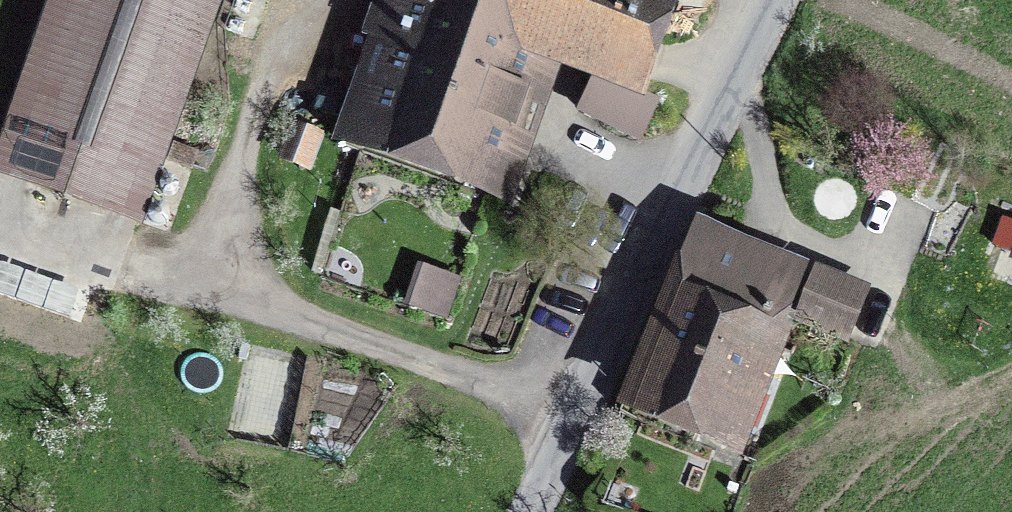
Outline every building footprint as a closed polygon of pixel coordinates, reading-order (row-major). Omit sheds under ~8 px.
[(213,0),(54,0),(0,154),(0,174),(135,221),(213,0)] [(363,139),(493,183),(540,52),(632,83),(663,0),(412,0),(363,139)] [(651,108),(603,76),(582,103),(633,136),(651,108)] [(163,227),(167,218),(162,210),(153,208),(146,214),(146,224),(154,229),(163,227)] [(1011,254),(1011,216),(997,247),(1011,254)] [(709,236),(683,302),(766,335),(792,268),(709,236)] [(424,261),(407,302),(451,320),(468,279),(424,261)] [(798,325),(846,343),(865,296),(818,278),(798,325)] [(723,438),(766,335),(683,302),(641,404),(723,438)]
